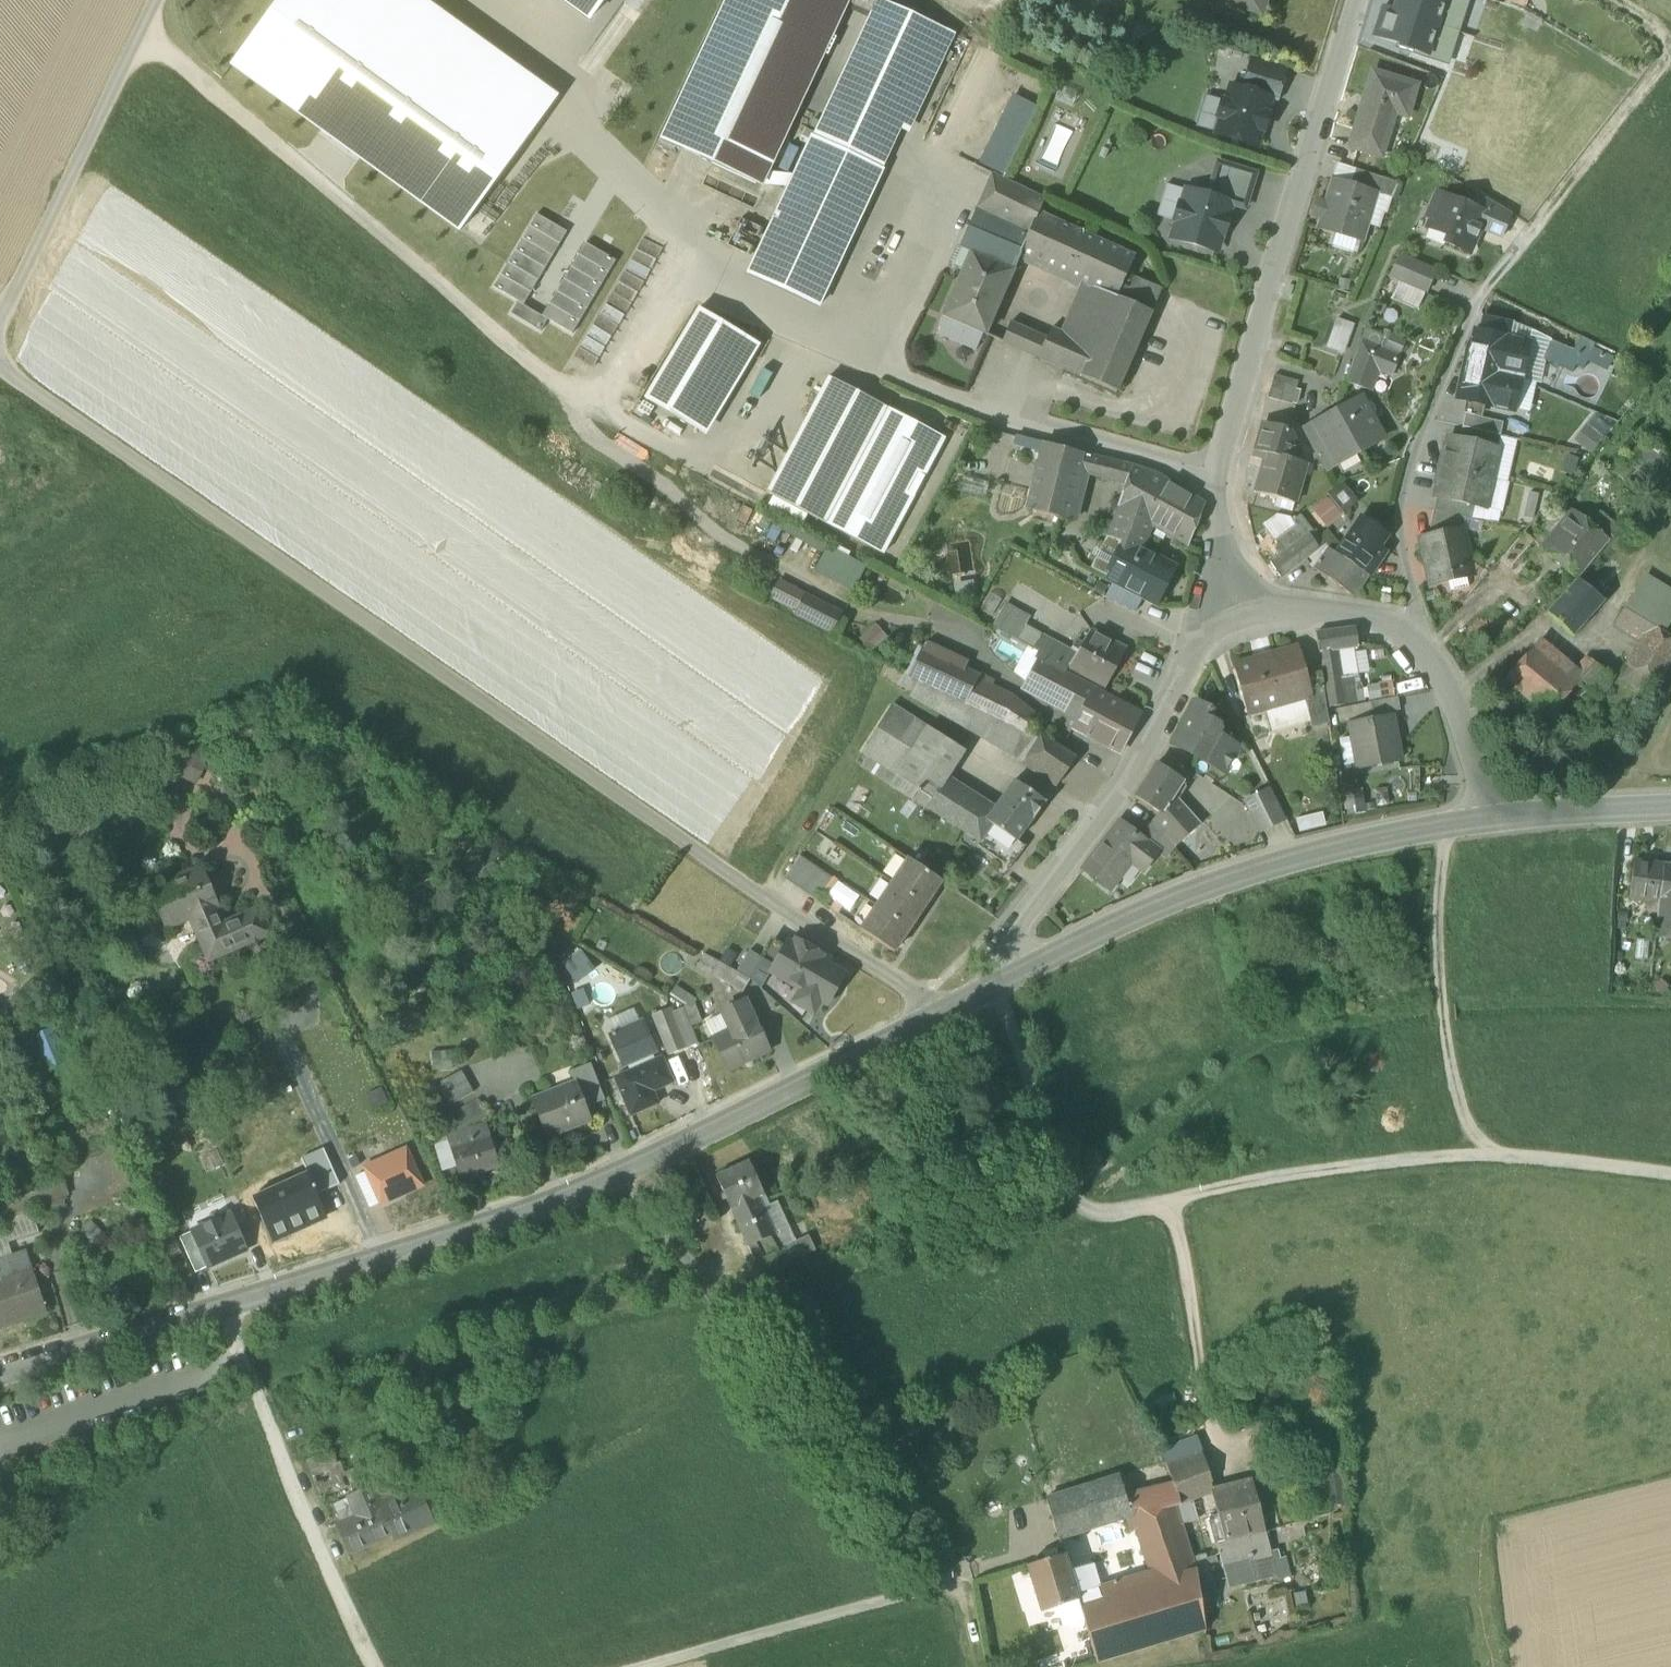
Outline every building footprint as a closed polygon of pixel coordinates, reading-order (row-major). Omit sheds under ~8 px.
[(231,65),(459,232),(538,124),(368,0),(278,0),(231,65)] [(538,124),(557,97),(424,0),(368,0),(538,124)] [(589,20),(603,0),(561,0),(589,20)] [(761,186),(848,0),(727,0),(661,139),(761,186)] [(813,136),(882,169),(946,31),(881,0),(876,0),(813,136)] [(1261,14),(1265,0),(1223,0),(1223,2),(1261,14)] [(1392,10),(1454,31),(1461,8),(1445,3),(1446,0),(1395,0),(1392,10)] [(1446,55),(1454,31),(1392,10),(1383,7),(1374,37),(1399,44),(1398,48),(1411,53),(1412,50),(1428,56),(1430,50),(1446,55)] [(1270,100),(1277,102),(1287,67),(1252,56),(1242,90),(1270,99),(1270,100)] [(1348,146),(1372,153),(1382,122),(1389,124),(1393,112),(1404,116),(1413,87),(1372,73),(1348,146)] [(1217,134),(1256,146),(1261,130),(1263,131),(1268,115),(1266,114),(1270,100),(1270,99),(1242,90),(1231,87),(1226,102),(1222,100),(1217,117),(1221,119),(1217,134)] [(1012,96),(979,165),(1004,177),(1037,108),(1012,96)] [(882,169),(813,136),(812,136),(747,275),(817,308),(882,169)] [(1217,162),(1208,196),(1229,202),(1229,204),(1245,208),(1255,174),(1217,162)] [(1333,179),(1350,185),(1355,171),(1337,166),(1333,179)] [(1376,194),(1391,199),(1398,183),(1355,170),(1355,171),(1350,185),(1376,193),(1376,194)] [(977,207),(1029,230),(1037,212),(1038,213),(1045,199),(992,173),(977,207)] [(1331,232),(1361,242),(1366,224),(1376,194),(1376,193),(1350,185),(1333,179),(1317,228),(1331,232)] [(1178,222),(1173,239),(1215,252),(1220,235),(1223,236),(1229,218),(1225,217),(1229,204),(1229,202),(1208,196),(1188,190),(1183,205),(1179,204),(1174,221),(1178,222)] [(1446,243),(1468,252),(1478,228),(1484,214),(1469,207),(1436,193),(1426,217),(1432,219),(1428,228),(1448,237),(1446,243)] [(1478,228),(1501,238),(1511,214),(1475,193),(1469,207),(1484,214),(1478,228)] [(1379,229),(1391,199),(1376,194),(1366,224),(1379,229)] [(977,207),(959,248),(970,253),(971,252),(1013,270),(1020,254),(1031,231),(1029,230),(977,207)] [(1081,283),(1114,298),(1115,297),(1125,274),(1126,274),(1134,256),(1038,213),(1037,212),(1029,230),(1031,231),(1020,254),(1081,283)] [(537,214),(493,288),(517,302),(523,306),(566,232),(537,214)] [(1357,254),(1361,242),(1331,232),(1327,245),(1357,254)] [(547,320),(572,334),(616,261),(585,243),(541,316),(547,320)] [(949,265),(962,271),(970,253),(959,248),(957,247),(949,265)] [(971,252),(970,253),(962,271),(942,316),(945,317),(983,334),(985,335),(1013,270),(971,252)] [(1400,283),(1424,293),(1435,270),(1399,254),(1389,278),(1400,283)] [(1125,274),(1115,297),(1151,312),(1161,290),(1126,274),(1125,274)] [(579,345),(602,358),(639,291),(615,278),(579,345)] [(1081,283),(1060,332),(1093,346),(1114,298),(1081,283)] [(1424,293),(1400,283),(1395,294),(1419,305),(1424,293)] [(1114,298),(1093,346),(1080,377),(1116,392),(1151,312),(1115,297),(1114,298)] [(517,302),(510,314),(540,332),(547,320),(541,316),(523,306),(517,302)] [(644,399),(690,427),(744,336),(699,308),(644,399)] [(1482,315),(1478,331),(1509,338),(1512,322),(1482,315)] [(945,317),(938,334),(975,351),(983,334),(945,317)] [(1337,320),(1331,335),(1347,340),(1352,325),(1337,320)] [(1532,330),(1512,322),(1509,338),(1510,338),(1528,342),(1526,355),(1520,379),(1535,382),(1541,384),(1545,360),(1541,359),(1549,340),(1532,330)] [(1001,342),(1018,349),(1027,332),(1009,324),(1001,342)] [(1037,357),(1080,377),(1093,346),(1060,332),(1051,328),(1045,340),(1037,357)] [(1366,328),(1361,340),(1384,349),(1388,337),(1366,328)] [(1510,338),(1509,338),(1478,331),(1474,330),(1458,399),(1466,401),(1484,405),(1513,412),(1514,409),(1520,379),(1526,355),(1510,338)] [(1037,357),(1045,340),(1027,332),(1018,349),(1037,357)] [(1388,337),(1384,349),(1398,354),(1401,355),(1407,341),(1390,334),(1388,337)] [(1342,353),(1347,340),(1331,335),(1327,347),(1342,353)] [(760,345),(744,336),(690,427),(705,436),(760,345)] [(1528,342),(1510,338),(1526,355),(1528,342)] [(1345,381),(1369,391),(1378,370),(1390,375),(1398,354),(1384,349),(1361,340),(1345,381)] [(1545,360),(1572,372),(1580,353),(1549,340),(1541,359),(1545,360)] [(1268,398),(1292,405),(1298,382),(1274,375),(1268,398)] [(825,523),(886,408),(886,407),(828,376),(766,492),(825,523)] [(1529,412),(1535,382),(1520,379),(1514,409),(1529,412)] [(1361,398),(1336,412),(1358,452),(1382,438),(1371,418),(1374,416),(1376,410),(1372,403),(1366,401),(1363,403),(1361,398)] [(643,401),(638,410),(648,417),(654,408),(643,401)] [(1484,405),(1466,401),(1463,414),(1465,414),(1482,418),(1484,405)] [(944,439),(886,408),(825,523),(883,554),(944,439)] [(1314,424),(1326,446),(1333,458),(1333,459),(1336,464),(1358,452),(1336,412),(1314,424)] [(1465,414),(1462,427),(1500,436),(1503,422),(1482,418),(1465,414)] [(1254,457),(1265,460),(1267,452),(1293,459),(1296,446),(1288,431),(1263,424),(1254,457)] [(1303,430),(1315,452),(1326,446),(1314,424),(1303,430)] [(1590,454),(1602,439),(1585,426),(1573,441),(1590,454)] [(1459,440),(1497,449),(1500,436),(1462,427),(1459,440)] [(1492,479),(1509,483),(1519,440),(1500,436),(1497,449),(1499,449),(1492,479)] [(1448,437),(1441,467),(1492,479),(1499,449),(1497,449),(1459,440),(1448,437)] [(1067,519),(1080,469),(1083,454),(1043,443),(1026,509),(1067,519)] [(1322,465),(1333,459),(1333,458),(1326,446),(1315,452),(1322,465)] [(1305,463),(1293,459),(1267,452),(1265,460),(1256,493),(1277,499),(1278,499),(1293,503),(1294,503),(1295,497),(1305,463)] [(1112,461),(1083,454),(1080,469),(1108,476),(1112,461)] [(1572,477),(1579,459),(1566,454),(1559,472),(1572,477)] [(1126,481),(1131,466),(1112,461),(1108,476),(1126,481)] [(1126,481),(1117,507),(1149,524),(1174,484),(1157,474),(1131,466),(1126,481)] [(1485,509),(1492,479),(1441,467),(1434,497),(1436,497),(1475,506),(1485,509)] [(990,482),(962,475),(958,490),(985,498),(990,482)] [(1509,483),(1492,479),(1485,509),(1475,506),(1472,519),(1500,524),(1509,483)] [(1357,502),(1342,483),(1327,494),(1342,514),(1357,502)] [(1204,503),(1174,484),(1149,524),(1152,526),(1187,545),(1204,503)] [(1534,519),(1539,494),(1529,492),(1523,516),(1534,519)] [(1436,497),(1433,510),(1465,517),(1472,519),(1475,506),(1436,497)] [(1342,514),(1329,498),(1313,511),(1325,527),(1342,514)] [(1278,499),(1277,499),(1275,506),(1291,510),(1293,503),(1278,499)] [(1152,526),(1149,524),(1117,507),(1107,536),(1121,542),(1122,540),(1143,551),(1152,526)] [(1462,529),(1465,517),(1433,510),(1428,536),(1462,529)] [(1262,525),(1274,541),(1296,524),(1293,520),(1289,516),(1278,513),(1262,525)] [(1542,549),(1576,577),(1614,532),(1601,521),(1592,531),(1571,513),(1542,549)] [(1271,562),(1282,577),(1318,548),(1317,547),(1323,542),(1301,514),(1293,520),(1296,524),(1274,541),(1283,553),(1271,562)] [(1465,517),(1462,529),(1480,533),(1483,522),(1472,519),(1465,517)] [(1361,519),(1336,554),(1369,576),(1380,560),(1373,555),(1386,536),(1361,519)] [(822,555),(827,546),(785,523),(780,532),(822,555)] [(1419,538),(1430,585),(1451,581),(1450,576),(1465,573),(1470,563),(1462,529),(1428,536),(1419,538)] [(1501,559),(1511,567),(1534,541),(1524,532),(1501,559)] [(1174,567),(1143,551),(1122,540),(1121,542),(1116,553),(1112,559),(1116,561),(1113,567),(1107,579),(1113,583),(1142,598),(1155,604),(1174,567)] [(1112,559),(1116,553),(1098,543),(1091,556),(1113,567),(1116,561),(1112,559)] [(813,572),(852,593),(866,567),(827,546),(822,555),(813,572)] [(1355,596),(1369,576),(1336,554),(1328,548),(1314,568),(1355,596)] [(975,571),(952,574),(955,596),(978,593),(975,571)] [(1465,573),(1450,576),(1451,581),(1453,591),(1468,588),(1465,573)] [(1547,614),(1572,636),(1603,601),(1598,597),(1597,598),(1577,580),(1547,614)] [(1622,609),(1662,634),(1670,619),(1670,600),(1640,581),(1622,609)] [(792,612),(828,630),(837,612),(779,582),(771,597),(794,609),(792,612)] [(1142,598),(1113,583),(1104,598),(1134,614),(1142,598)] [(1002,599),(990,592),(980,610),(992,617),(1002,599)] [(993,626),(1018,639),(1026,625),(1031,616),(1006,602),(993,626)] [(1662,634),(1622,609),(1614,623),(1640,639),(1625,665),(1657,685),(1670,661),(1670,639),(1662,634)] [(888,637),(875,623),(858,639),(871,653),(888,637)] [(1028,645),(1033,647),(1038,638),(1041,634),(1026,625),(1018,639),(1028,645)] [(1067,669),(1104,690),(1127,648),(1091,629),(1083,643),(1077,639),(1073,646),(1079,650),(1074,658),(1067,669)] [(1317,634),(1322,665),(1337,662),(1335,650),(1346,648),(1354,647),(1355,647),(1353,629),(1317,634)] [(1041,632),(1041,634),(1038,638),(1074,658),(1079,650),(1073,646),(1072,649),(1041,632)] [(1074,658),(1038,638),(1033,647),(1039,651),(1033,662),(1035,663),(1042,667),(1042,666),(1060,674),(1064,667),(1067,669),(1074,658)] [(927,640),(923,649),(936,654),(964,668),(968,660),(927,640)] [(1033,647),(1028,645),(1013,672),(1026,680),(1035,663),(1033,662),(1039,651),(1033,647)] [(1503,680),(1548,718),(1576,684),(1569,677),(1532,646),(1503,680)] [(1337,662),(1340,679),(1350,678),(1359,676),(1358,674),(1355,652),(1354,647),(1346,648),(1335,650),(1337,662)] [(1235,665),(1248,715),(1250,715),(1249,711),(1264,707),(1304,696),(1310,695),(1311,699),(1313,698),(1307,675),(1300,648),(1298,648),(1299,653),(1238,669),(1237,665),(1235,665)] [(922,683),(936,654),(923,649),(909,677),(920,682),(922,683)] [(1366,650),(1355,652),(1358,674),(1369,672),(1366,650)] [(922,683),(951,697),(964,668),(936,654),(922,683)] [(1586,657),(1569,677),(1576,684),(1548,718),(1566,734),(1595,703),(1606,687),(1607,674),(1586,657)] [(1340,679),(1337,662),(1322,665),(1328,707),(1344,705),(1344,704),(1340,679)] [(1035,663),(1026,680),(1020,690),(1077,721),(1078,718),(1029,689),(1042,667),(1035,663)] [(1029,689),(1078,718),(1094,689),(1060,674),(1042,666),(1042,667),(1029,689)] [(980,675),(964,668),(951,697),(1029,734),(1038,717),(1014,696),(992,685),(992,684),(979,677),(980,675)] [(1310,721),(1312,728),(1329,724),(1327,710),(1321,671),(1307,675),(1313,698),(1311,699),(1310,695),(1304,696),(1310,721)] [(1359,676),(1350,678),(1354,702),(1362,701),(1359,676)] [(1354,702),(1350,678),(1340,679),(1344,704),(1354,702)] [(1394,697),(1390,680),(1378,682),(1382,699),(1394,697)] [(951,697),(922,683),(920,682),(911,697),(1021,762),(1020,763),(1021,764),(1037,739),(1029,734),(951,697)] [(1094,689),(1078,718),(1077,721),(1073,729),(1118,754),(1140,714),(1094,690),(1094,689)] [(1310,721),(1304,696),(1264,707),(1271,732),(1310,721)] [(1371,702),(1373,715),(1400,710),(1398,697),(1371,702)] [(1174,744),(1225,771),(1236,751),(1234,745),(1218,736),(1221,729),(1220,724),(1210,719),(1214,713),(1213,709),(1198,701),(1174,744)] [(1371,702),(1371,701),(1336,708),(1339,723),(1374,716),(1373,715),(1371,702)] [(863,756),(867,758),(896,776),(927,727),(894,706),(863,756)] [(1353,736),(1359,768),(1400,760),(1392,717),(1351,724),(1353,736)] [(927,727),(896,776),(933,799),(945,781),(964,751),(927,727)] [(1021,764),(1055,786),(1057,784),(1075,758),(1039,736),(1037,739),(1021,764)] [(1345,770),(1359,768),(1353,736),(1339,739),(1345,770)] [(890,786),(896,776),(867,758),(861,768),(890,786)] [(1161,813),(1162,814),(1174,795),(1183,782),(1156,765),(1136,796),(1135,796),(1161,813)] [(992,811),(945,781),(933,799),(896,776),(890,786),(926,808),(979,841),(980,842),(992,824),(986,820),(992,811)] [(986,820),(992,824),(1016,841),(1017,840),(1046,802),(1014,780),(992,811),(986,820)] [(1387,787),(1374,789),(1376,806),(1389,805),(1387,787)] [(1363,789),(1342,792),(1345,816),(1366,813),(1363,789)] [(1244,802),(1258,832),(1284,819),(1270,790),(1244,802)] [(1152,821),(1173,847),(1199,825),(1174,795),(1162,814),(1161,813),(1151,821),(1152,821)] [(1322,813),(1295,819),(1299,834),(1326,827),(1322,813)] [(1085,867),(1111,888),(1132,860),(1144,869),(1157,852),(1158,850),(1140,836),(1120,821),(1085,867)] [(1157,852),(1166,858),(1174,848),(1173,847),(1152,821),(1140,836),(1158,850),(1157,852)] [(1024,845),(1017,840),(1016,841),(992,824),(980,842),(979,841),(976,845),(1009,868),(1024,845)] [(782,878),(817,900),(832,878),(797,855),(782,878)] [(860,930),(894,952),(941,881),(908,858),(860,930)] [(1629,899),(1658,902),(1662,865),(1633,861),(1629,899)] [(1658,902),(1670,904),(1670,866),(1662,865),(1658,902)] [(192,918),(211,958),(254,939),(243,915),(224,923),(216,906),(219,904),(202,867),(150,891),(168,929),(192,918)] [(1658,902),(1655,933),(1670,934),(1670,904),(1658,902)] [(254,939),(255,941),(272,933),(260,906),(243,914),(243,915),(254,939)] [(776,979),(802,993),(819,1003),(824,1006),(841,976),(809,958),(811,954),(795,946),(776,979)] [(727,948),(719,961),(722,962),(730,967),(738,955),(727,948)] [(739,969),(753,976),(764,956),(750,949),(739,969)] [(594,969),(580,950),(563,962),(577,981),(594,969)] [(697,964),(715,974),(722,962),(719,961),(704,952),(697,964)] [(776,963),(764,956),(753,976),(763,987),(776,963)] [(715,974),(746,992),(752,980),(730,967),(722,962),(715,974)] [(668,998),(683,1007),(695,1003),(697,998),(675,985),(668,998)] [(570,993),(576,1010),(589,1005),(583,988),(570,993)] [(813,1013),(819,1003),(802,993),(796,1003),(813,1013)] [(713,1038),(728,1068),(769,1049),(755,1018),(753,1019),(745,1001),(728,1009),(736,1027),(713,1038)] [(695,1003),(683,1007),(684,1008),(691,1026),(702,1021),(695,1003)] [(615,1033),(642,1021),(636,1007),(609,1019),(615,1033)] [(658,1029),(668,1055),(697,1043),(691,1026),(684,1008),(673,1012),(671,1007),(652,1015),(658,1028),(658,1029)] [(705,1019),(713,1038),(736,1027),(728,1009),(705,1019)] [(627,1064),(630,1071),(653,1061),(650,1054),(655,1052),(642,1021),(615,1033),(610,1035),(624,1066),(627,1064)] [(29,1037),(43,1074),(72,1062),(57,1026),(29,1037)] [(431,1051),(432,1071),(453,1070),(452,1051),(431,1051)] [(662,1057),(653,1061),(630,1071),(615,1077),(631,1115),(658,1104),(653,1091),(673,1083),(662,1057)] [(577,1085),(585,1106),(605,1099),(592,1064),(572,1071),(577,1085)] [(441,1082),(453,1104),(474,1093),(461,1071),(441,1082)] [(535,1100),(547,1134),(590,1119),(585,1106),(577,1085),(535,1100)] [(449,1119),(455,1130),(486,1114),(480,1103),(449,1119)] [(487,1124),(470,1129),(474,1142),(490,1137),(487,1124)] [(499,1167),(490,1137),(474,1142),(470,1129),(449,1135),(461,1178),(499,1167)] [(323,1149),(301,1159),(307,1173),(317,1195),(339,1185),(323,1149)] [(367,1171),(381,1204),(421,1185),(405,1150),(365,1167),(367,1171)] [(717,1175),(731,1208),(758,1196),(764,1194),(750,1161),(717,1175)] [(369,1209),(381,1204),(367,1171),(355,1176),(369,1209)] [(33,1207),(68,1195),(59,1173),(0,1197),(0,1218),(33,1207)] [(307,1173),(252,1198),(273,1244),(292,1235),(290,1230),(326,1214),(317,1195),(307,1173)] [(746,1245),(753,1261),(795,1243),(777,1201),(769,1205),(764,1194),(758,1196),(774,1234),(746,1245)] [(774,1234),(758,1196),(731,1208),(746,1245),(774,1234)] [(14,1258),(9,1243),(40,1232),(33,1207),(0,1218),(0,1262),(14,1258)] [(190,1231),(207,1268),(247,1250),(231,1214),(190,1231)] [(90,1221),(81,1233),(94,1244),(103,1232),(90,1221)] [(168,1259),(181,1253),(170,1228),(157,1234),(168,1259)] [(207,1268),(190,1231),(178,1237),(195,1273),(207,1268)] [(753,1261),(759,1276),(801,1258),(795,1243),(753,1261)] [(32,1268),(27,1253),(14,1258),(0,1262),(0,1279),(32,1268)] [(32,1268),(0,1279),(0,1292),(6,1290),(17,1322),(47,1312),(32,1268)] [(17,1322),(6,1290),(0,1292),(0,1328),(17,1322)] [(1161,1450),(1166,1464),(1201,1451),(1196,1437),(1161,1450)] [(1174,1486),(1177,1495),(1188,1491),(1210,1483),(1212,1482),(1201,1451),(1166,1464),(1174,1486)] [(307,1463),(312,1475),(335,1465),(330,1453),(307,1463)] [(341,1478),(335,1465),(312,1475),(318,1488),(341,1478)] [(1137,1532),(1152,1585),(1197,1572),(1192,1557),(1181,1524),(1187,1523),(1181,1502),(1179,1502),(1177,1495),(1174,1486),(1128,1499),(1119,1477),(1047,1502),(1058,1540),(1127,1520),(1131,1534),(1137,1532)] [(1209,1518),(1216,1543),(1265,1531),(1251,1479),(1212,1489),(1211,1489),(1217,1515),(1209,1517),(1209,1518)] [(1210,1483),(1188,1491),(1190,1500),(1197,1521),(1209,1518),(1209,1517),(1217,1515),(1211,1489),(1212,1489),(1210,1483)] [(347,1553),(391,1534),(392,1534),(380,1506),(371,1485),(347,1495),(357,1517),(335,1527),(347,1553)] [(417,1491),(380,1506),(392,1534),(391,1534),(393,1538),(430,1522),(417,1491)] [(1179,1502),(1181,1502),(1190,1500),(1188,1491),(1177,1495),(1179,1502)] [(1197,1521),(1190,1500),(1181,1502),(1187,1523),(1197,1521)] [(1271,1554),(1265,1531),(1216,1543),(1228,1587),(1277,1575),(1273,1561),(1280,1559),(1278,1552),(1271,1554)] [(1197,1572),(1199,1586),(1214,1583),(1205,1554),(1192,1557),(1197,1572)] [(1028,1567),(1042,1613),(1058,1608),(1078,1602),(1069,1569),(1065,1556),(1028,1567)] [(1273,1561),(1277,1575),(1290,1572),(1286,1557),(1280,1559),(1273,1561)] [(1079,1605),(1103,1599),(1093,1562),(1069,1569),(1078,1602),(1079,1605)] [(1152,1585),(1103,1599),(1079,1605),(1084,1621),(1096,1663),(1205,1631),(1202,1607),(1199,1586),(1197,1572),(1152,1585)] [(1216,1603),(1214,1583),(1199,1586),(1202,1607),(1216,1603)] [(1078,1602),(1058,1608),(1063,1627),(1084,1621),(1079,1605),(1078,1602)] [(1040,1658),(1043,1666),(1066,1666),(1062,1652),(1040,1658)]
